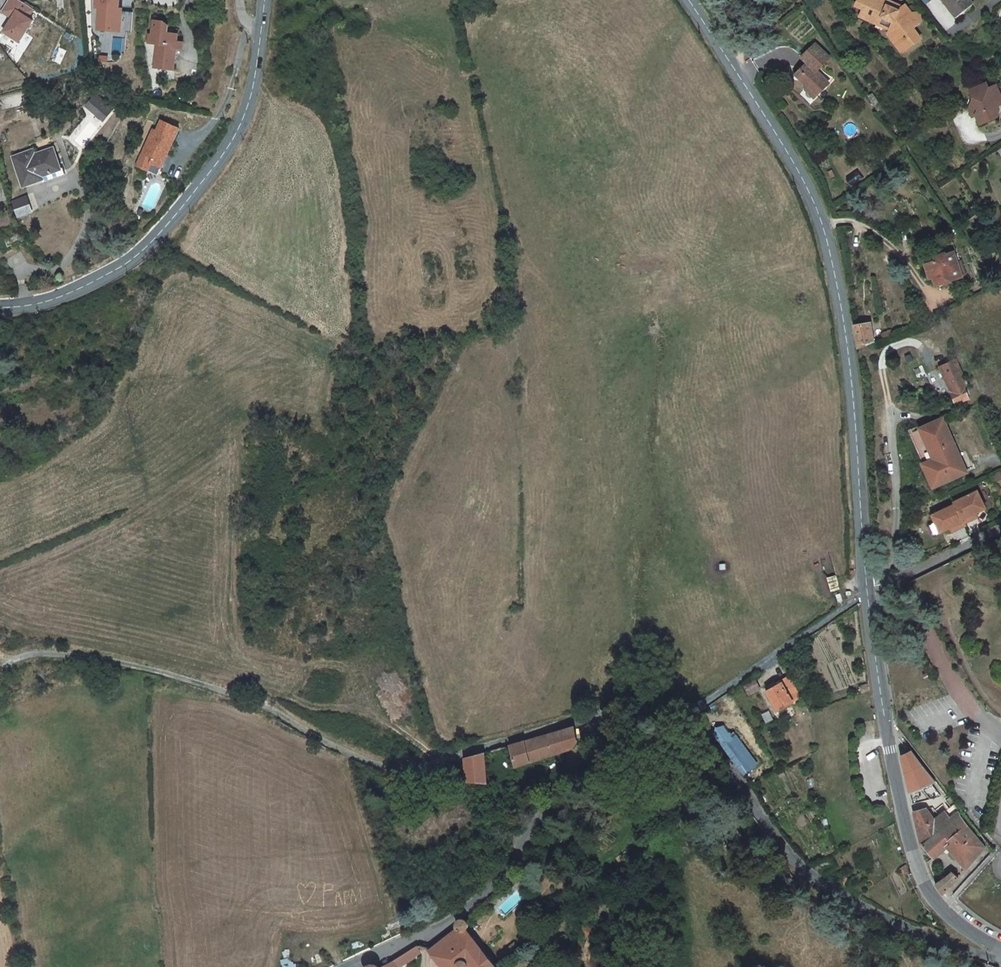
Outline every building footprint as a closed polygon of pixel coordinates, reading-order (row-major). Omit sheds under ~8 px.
[(12,19),(4,32),(20,42),(33,21),(29,18),(34,10),(19,0),(9,0),(1,12),(12,19)] [(93,9),(97,9),(96,31),(130,32),(131,12),(120,12),(120,10),(117,9),(117,0),(93,0),(93,9)] [(863,8),(866,3),(861,0),(858,0),(856,5),(863,8)] [(903,7),(898,11),(887,5),(889,1),(888,0),(861,0),(866,3),(863,8),(860,15),(890,29),(899,41),(901,40),(907,48),(920,39),(914,30),(911,32),(908,27),(913,23),(913,24),(914,24),(916,24),(918,23),(920,21),(921,20),(921,18),(920,16),(919,15),(913,15),(906,5),(903,7)] [(975,0),(948,0),(960,14),(975,0)] [(903,7),(889,1),(887,5),(898,11),(903,7)] [(175,45),(177,35),(161,33),(162,22),(152,21),(150,35),(147,35),(146,43),(155,45),(152,69),(172,71),(174,54),(175,45)] [(902,52),(907,48),(901,40),(899,41),(890,29),(888,34),(902,52)] [(806,62),(798,69),(802,73),(798,78),(810,90),(818,99),(830,87),(819,75),(832,63),(815,43),(801,56),(806,62)] [(798,69),(794,73),(798,78),(802,73),(798,69)] [(987,83),(976,88),(980,94),(989,87),(987,83)] [(989,87),(980,94),(967,103),(973,117),(977,115),(981,125),(997,117),(995,111),(993,110),(994,108),(998,106),(1000,105),(1000,97),(996,85),(989,88),(989,87)] [(980,94),(976,88),(971,90),(974,97),(966,101),(967,103),(980,94)] [(815,102),(818,99),(810,90),(807,93),(815,102)] [(884,107),(873,92),(867,96),(878,111),(884,107)] [(93,97),(85,106),(94,113),(102,104),(93,97)] [(111,111),(102,104),(94,113),(103,121),(111,111)] [(149,133),(135,166),(157,175),(160,167),(157,166),(163,152),(166,153),(177,128),(159,121),(153,134),(149,133)] [(31,147),(12,153),(21,183),(41,176),(42,179),(63,172),(61,166),(59,166),(52,145),(32,152),(31,147)] [(41,176),(21,183),(23,188),(43,182),(42,179),(41,176)] [(27,198),(12,203),(17,217),(32,212),(27,198)] [(941,275),(944,283),(963,277),(955,252),(943,256),(940,260),(927,264),(931,278),(934,277),(941,275)] [(941,275),(934,277),(937,285),(944,283),(941,275)] [(859,349),(875,342),(872,324),(856,326),(859,349)] [(957,359),(943,365),(954,390),(959,402),(971,397),(966,385),(968,384),(957,359)] [(966,472),(943,418),(909,433),(933,487),(966,472)] [(956,504),(957,506),(966,525),(974,521),(972,517),(977,515),(987,510),(979,493),(956,504)] [(958,527),(960,531),(967,527),(966,525),(957,506),(934,517),(942,534),(952,529),(958,527)] [(780,712),(803,699),(791,678),(780,685),(768,692),(780,712)] [(756,680),(744,685),(748,695),(760,690),(756,680)] [(578,727),(515,746),(520,768),(578,750),(583,741),(578,727)] [(758,767),(733,734),(721,743),(747,776),(758,767)] [(937,782),(914,752),(902,758),(911,793),(937,782)] [(490,753),(470,759),(472,783),(497,785),(496,777),(492,777),(490,753)] [(961,814),(955,806),(944,812),(933,820),(919,829),(923,845),(952,821),(961,814)] [(924,807),(916,812),(919,829),(933,820),(924,807)] [(961,814),(952,821),(923,845),(923,846),(935,858),(953,846),(967,869),(987,847),(961,814)] [(954,872),(938,884),(944,895),(960,878),(954,872)] [(477,933),(481,930),(483,927),(483,923),(481,919),(481,917),(480,915),(467,920),(465,922),(463,925),(461,930),(442,943),(460,966),(472,966),(480,964),(482,966),(495,966),(501,963),(477,933)] [(374,966),(409,966),(433,951),(429,942),(425,941),(420,944),(411,949),(400,955),(392,960),(388,962),(384,963),(376,964),(374,966)]
